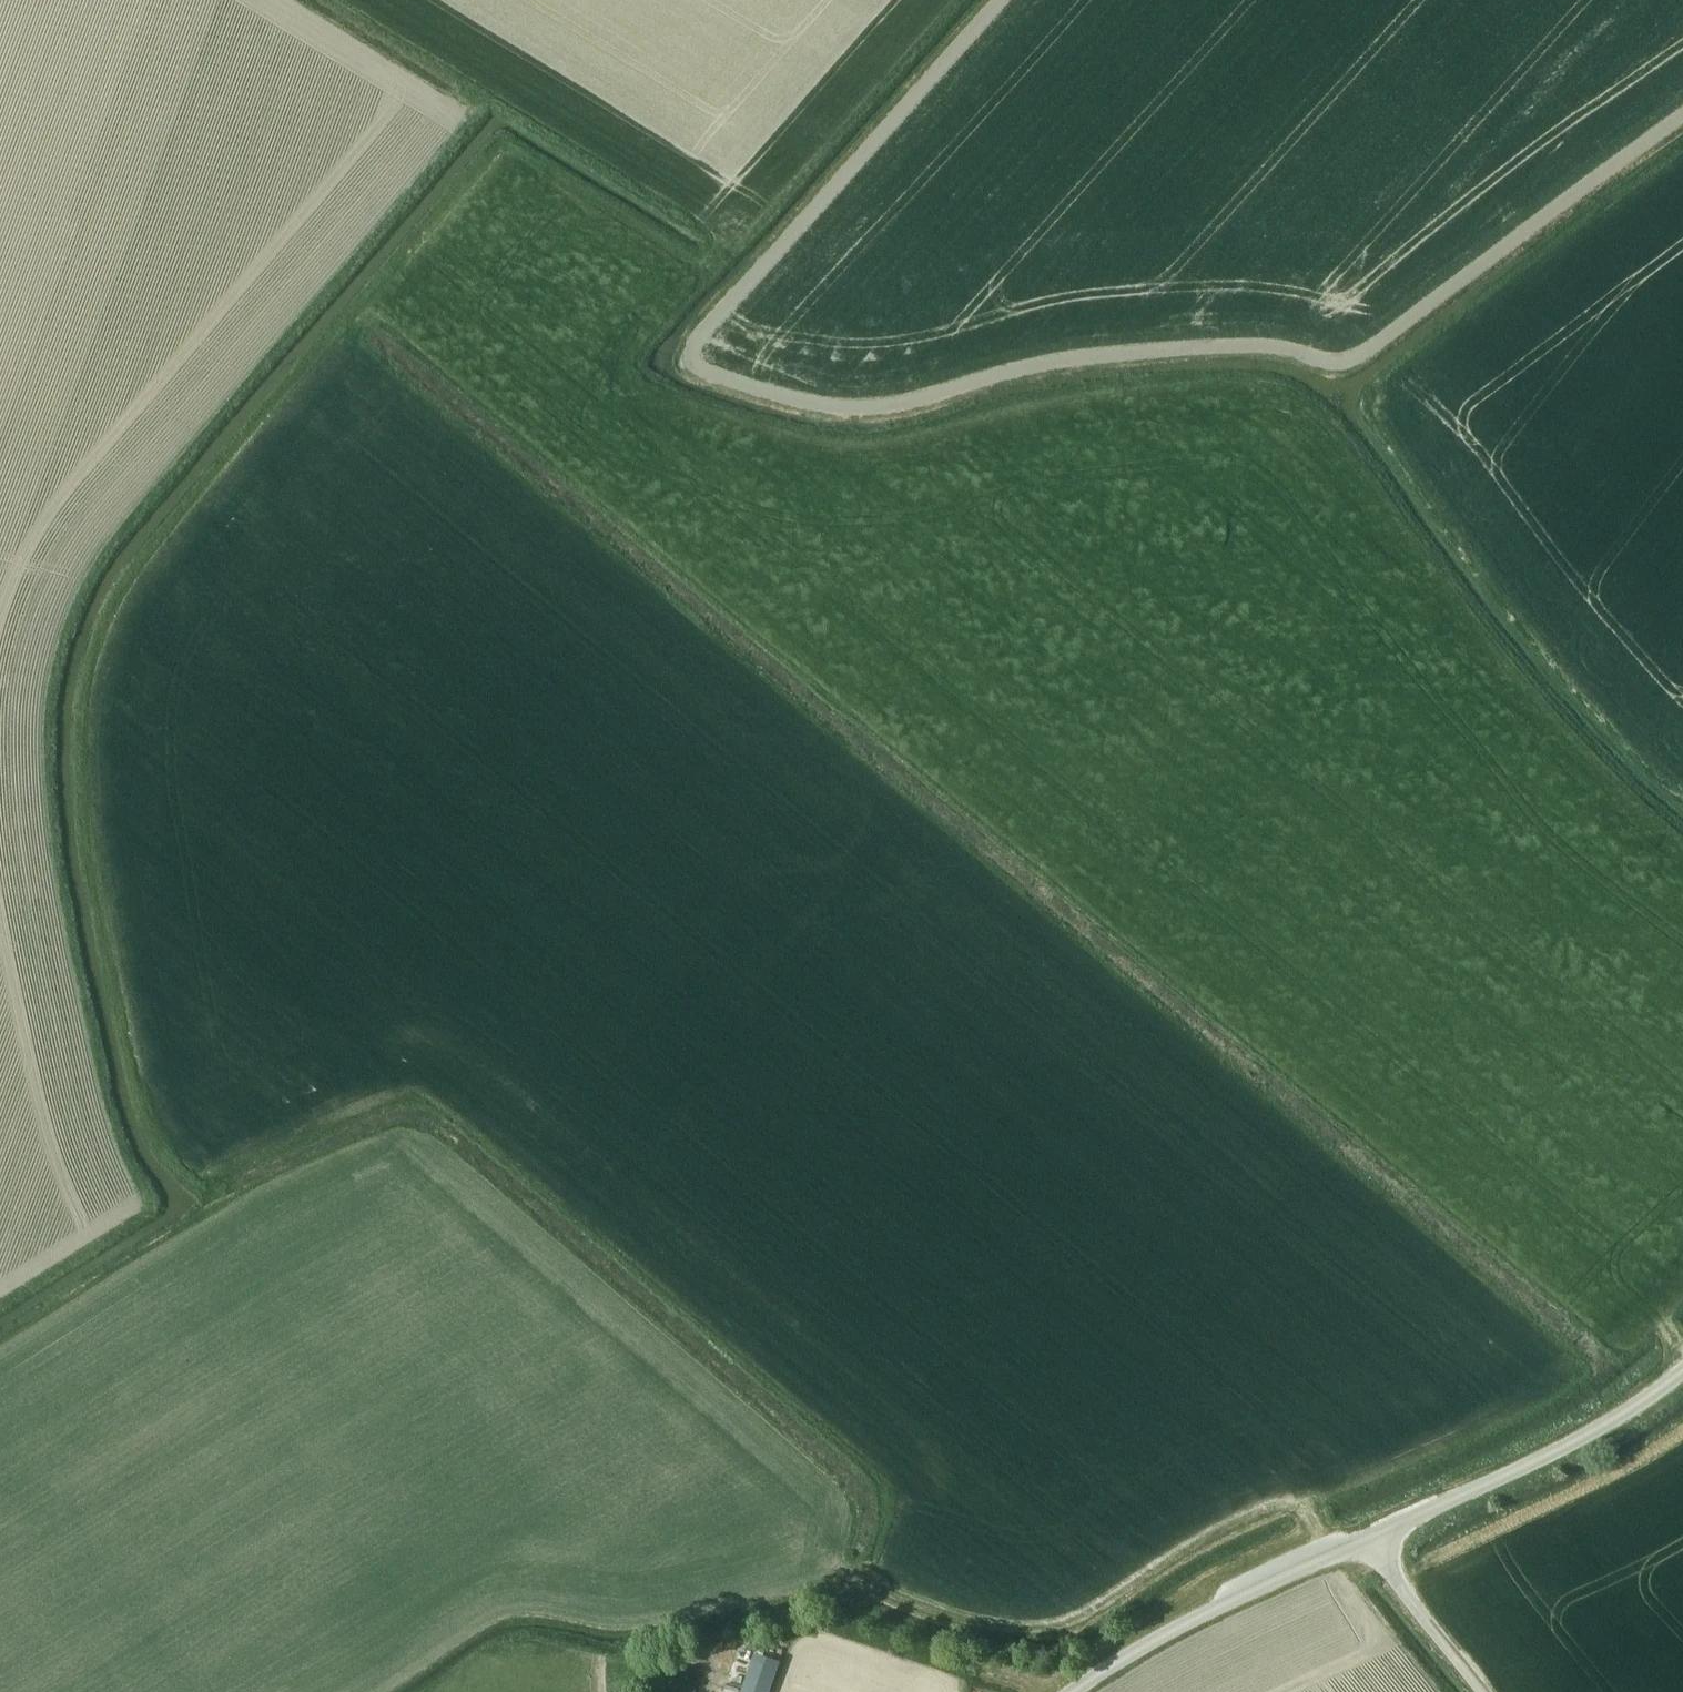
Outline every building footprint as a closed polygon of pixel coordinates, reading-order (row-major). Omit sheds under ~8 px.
[(780,1661),(762,1655),(750,1691),(770,1691),(780,1661)]
